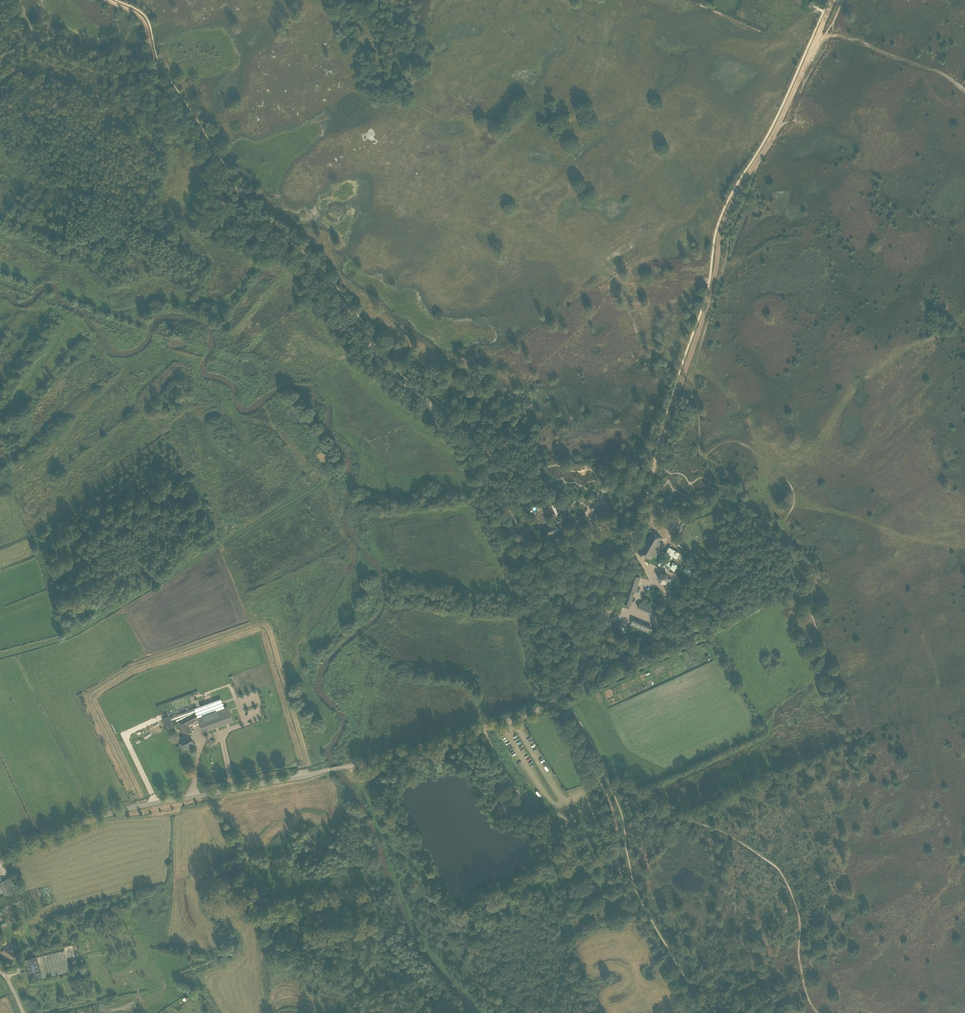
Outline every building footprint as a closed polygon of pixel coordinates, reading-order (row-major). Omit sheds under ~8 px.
[(611,513),(608,507),(592,514),(595,520),(611,513)] [(584,521),(583,517),(582,515),(572,517),(572,519),(573,524),(575,523),(575,522),(581,521),(582,522),(584,521)] [(553,525),(546,528),(545,526),(548,525),(547,522),(542,524),(544,529),(546,532),(548,536),(560,530),(558,526),(556,522),(552,523),(553,525)] [(650,559),(652,555),(656,557),(663,543),(660,541),(662,538),(651,532),(639,553),(650,559)] [(659,583),(669,579),(665,571),(656,575),(659,583)] [(637,587),(640,577),(631,574),(628,585),(629,585),(627,590),(628,590),(628,591),(627,591),(623,603),(630,606),(634,593),(634,592),(636,592),(638,587),(637,587)] [(658,609),(640,601),(637,608),(656,615),(658,609)] [(651,626),(633,618),(630,624),(649,632),(651,626)] [(175,718),(177,721),(195,712),(198,719),(202,732),(232,721),(227,706),(224,707),(220,698),(170,716),(171,720),(175,718)] [(184,735),(188,733),(191,732),(187,725),(198,719),(195,712),(177,721),(184,735)] [(170,718),(164,722),(168,730),(173,727),(171,723),(172,723),(170,718)] [(193,743),(188,733),(184,736),(186,738),(181,741),(182,743),(180,744),(182,750),(184,749),(185,749),(189,747),(188,745),(189,744),(190,745),(193,743)] [(0,882),(0,887),(4,895),(14,893),(11,888),(17,885),(15,880),(12,876),(0,882)] [(16,952),(6,945),(7,943),(3,941),(0,945),(0,946),(3,949),(1,952),(7,956),(7,957),(10,960),(16,952)] [(64,947),(36,954),(36,957),(41,978),(69,971),(64,950),(64,947)] [(41,978),(36,957),(24,960),(26,965),(28,973),(30,981),(41,978)]
